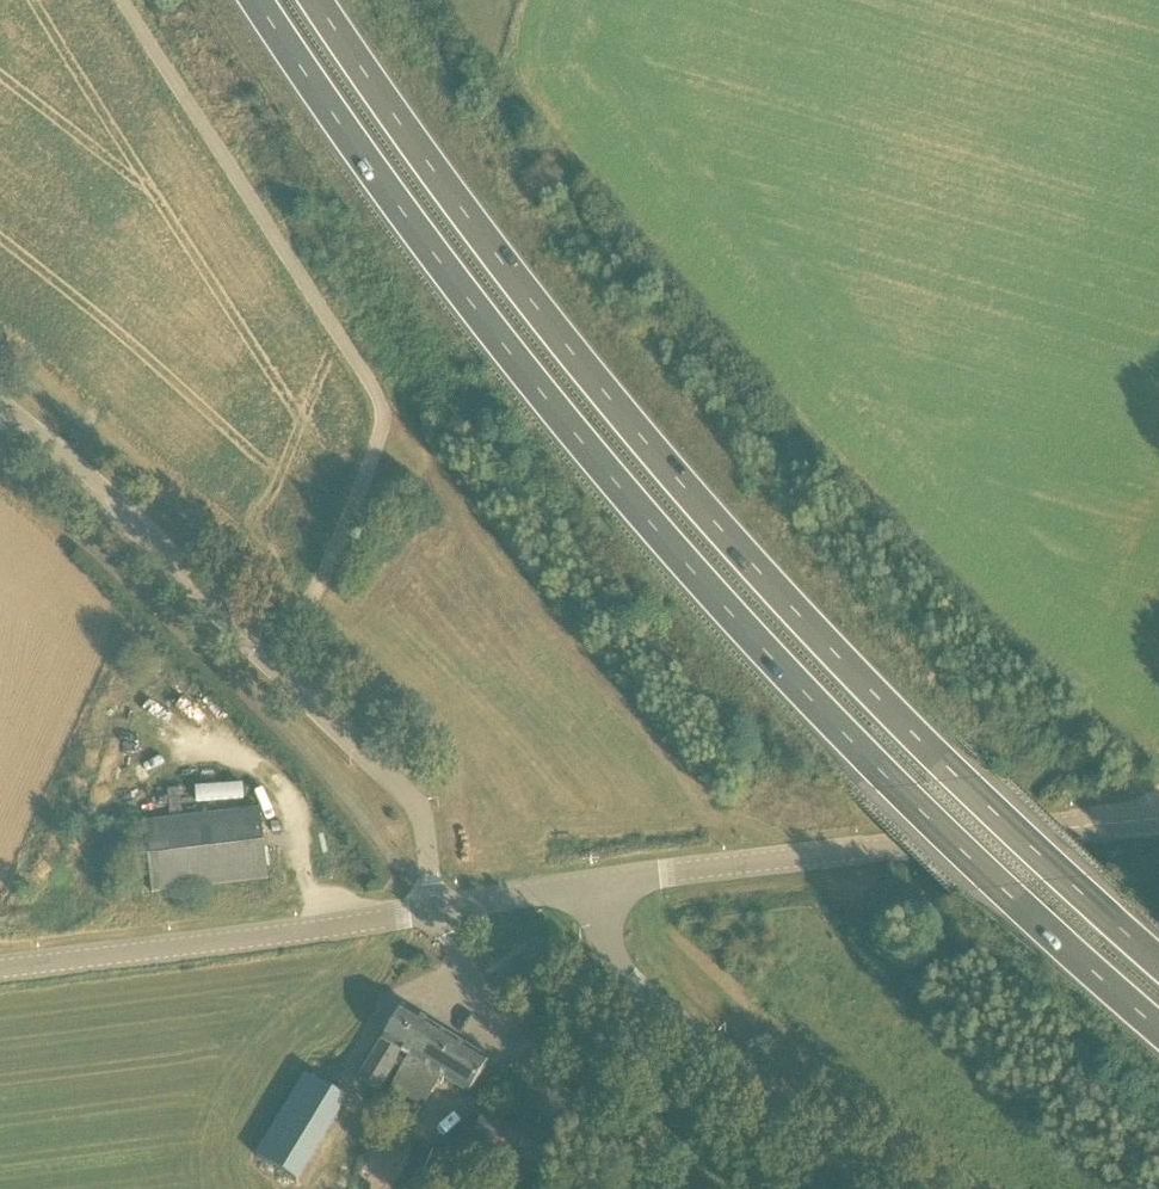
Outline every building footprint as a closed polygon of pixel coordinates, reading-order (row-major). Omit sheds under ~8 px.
[(144,824),(153,893),(269,879),(261,810),(144,824)] [(414,1061),(434,1028),(403,1009),(383,1041),(384,1042),(360,1081),(378,1092),(401,1053),(409,1058),(414,1061)] [(402,1071),(429,1088),(434,1091),(442,1078),(470,1095),(490,1062),(434,1028),(414,1061),(409,1058),(402,1071)] [(296,1183),(346,1101),(307,1077),(257,1159),(296,1183)] [(566,1148),(486,1112),(461,1165),(500,1183),(510,1162),(551,1181),(566,1148)] [(451,1164),(419,1149),(400,1188),(439,1188),(451,1164)]
